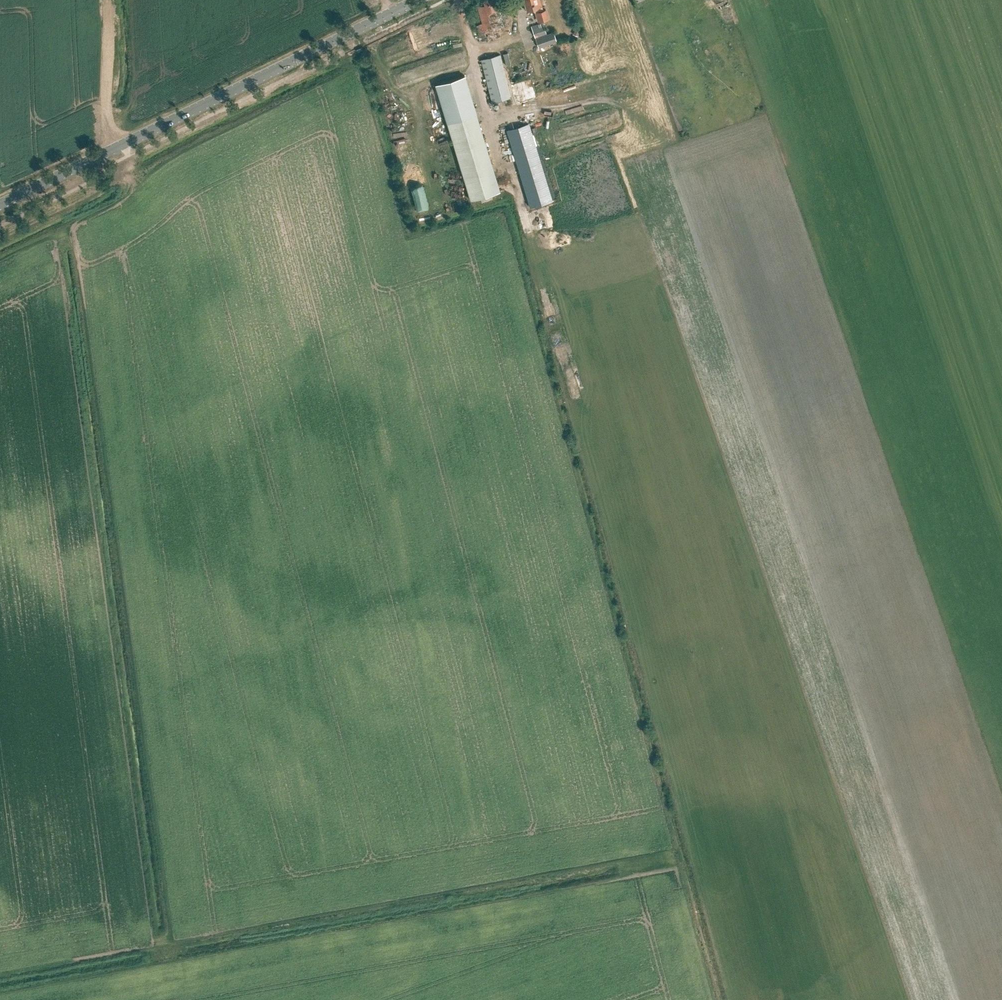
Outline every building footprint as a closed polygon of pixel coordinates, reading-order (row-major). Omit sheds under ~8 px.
[(478,6),(486,35),(509,29),(500,0),(484,0),(483,0),(485,4),(478,6)] [(527,10),(536,7),(540,20),(548,18),(546,10),(543,11),(540,0),(525,0),(527,10)] [(538,48),(557,42),(553,32),(547,34),(542,22),(531,26),(538,48)] [(500,54),(481,59),(492,103),(511,97),(500,54)] [(468,200),(498,191),(466,74),(435,82),(468,200)] [(507,128),(528,207),(551,201),(530,122),(507,128)] [(427,211),(423,181),(409,183),(413,213),(427,211)]
